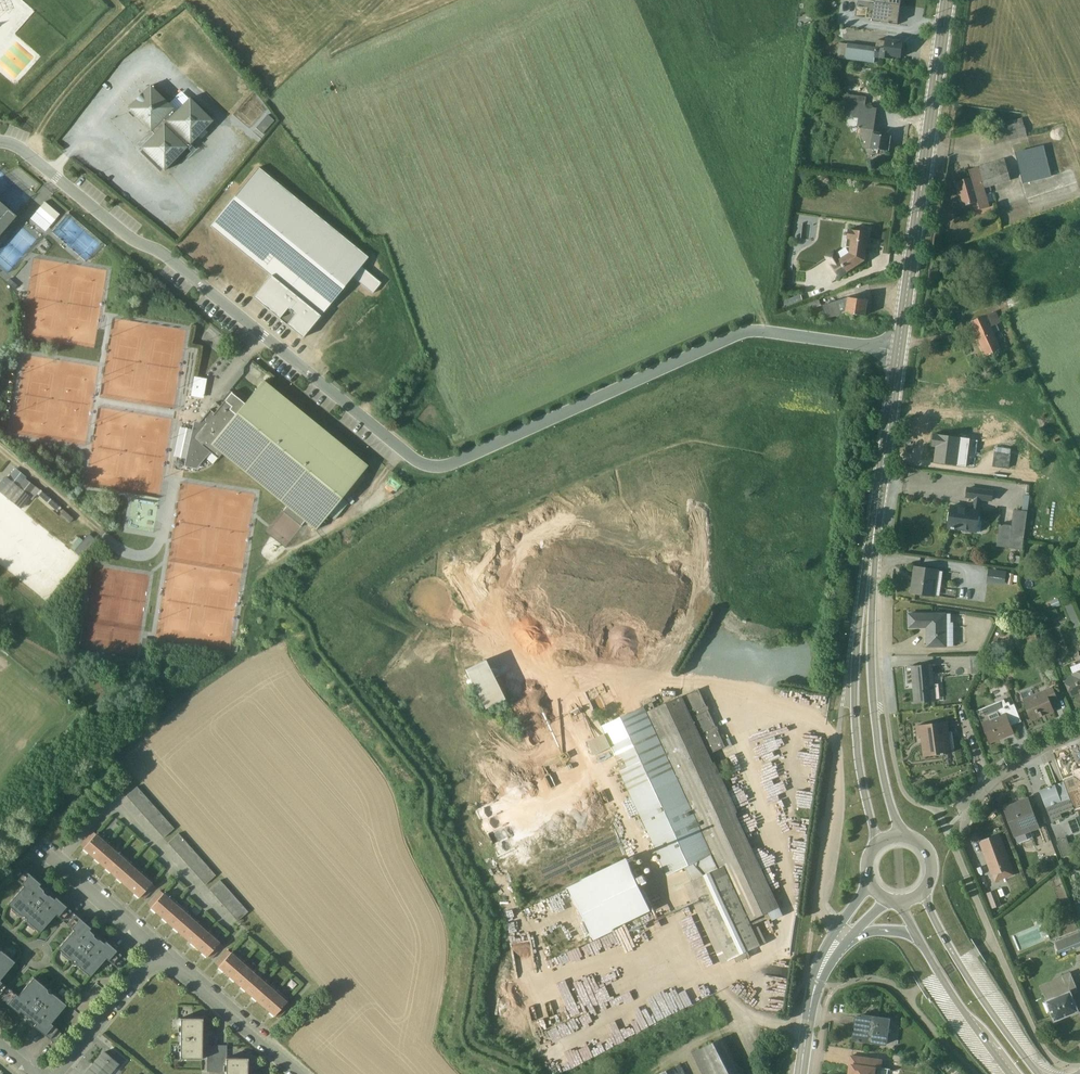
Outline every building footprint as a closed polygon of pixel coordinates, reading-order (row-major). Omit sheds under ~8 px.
[(900,6),(875,2),(872,22),(897,25),(900,6)] [(903,44),(903,42),(886,40),(886,41),(877,39),(876,47),(848,43),(847,44),(838,43),(836,58),(874,63),(875,57),(890,60),(890,59),(890,56),(901,58),(902,51),(904,51),(905,44),(903,44)] [(173,109),(150,85),(127,109),(150,132),(153,135),(140,148),(163,171),(186,148),(185,147),(188,144),(189,145),(197,137),(200,140),(207,132),(205,129),(212,122),(189,98),(175,112),(172,109),(173,109)] [(866,97),(842,94),(851,118),(858,119),(857,129),(861,130),(860,135),(863,136),(862,141),(865,142),(864,148),(888,151),(890,137),(880,135),(880,133),(874,132),(877,109),(865,107),(866,97)] [(1021,118),(991,126),(996,145),(1027,137),(1021,118)] [(1044,147),(1015,153),(1023,183),(1051,176),(1044,147)] [(956,182),(963,206),(977,203),(980,210),(989,207),(984,188),(1010,181),(1010,180),(1004,159),(969,170),(971,178),(956,182)] [(368,258),(258,168),(210,227),(270,276),(252,298),(302,338),(352,277),(372,294),(380,283),(360,267),(368,258)] [(59,214),(44,202),(30,218),(45,231),(59,214)] [(0,204),(0,235),(15,217),(0,204)] [(865,261),(869,230),(869,229),(859,228),(859,231),(848,230),(846,247),(849,248),(849,253),(840,258),(834,249),(824,256),(831,266),(832,266),(839,277),(865,261)] [(1006,300),(1009,308),(1020,305),(1018,296),(1006,300)] [(822,306),(826,319),(846,313),(864,316),(865,315),(867,301),(848,297),(822,306)] [(808,302),(810,309),(820,306),(818,298),(808,302)] [(996,311),(970,322),(986,357),(1001,350),(994,334),(999,331),(996,325),(1001,322),(996,311)] [(190,397),(203,399),(206,379),(193,377),(190,397)] [(367,466),(263,381),(244,404),(230,393),(219,406),(214,403),(198,423),(196,423),(193,422),(184,466),(196,469),(204,458),(211,464),(212,465),(217,459),(221,454),(285,507),(281,511),(299,527),(303,522),(314,531),(327,515),(334,520),(348,503),(341,498),(367,466)] [(969,439),(933,434),(931,447),(935,447),(933,463),(965,467),(969,439)] [(1010,449),(996,447),(995,452),(994,452),(992,467),(1008,470),(1011,455),(1009,455),(1010,449)] [(0,483),(0,493),(21,509),(29,498),(31,501),(36,495),(57,513),(61,509),(40,490),(25,479),(26,478),(14,469),(7,478),(5,477),(0,483)] [(992,502),(994,490),(967,487),(965,498),(973,500),(972,508),(951,506),(948,528),(975,531),(980,531),(981,521),(979,521),(980,509),(979,508),(981,501),(992,502)] [(997,546),(1022,549),(1030,496),(1029,496),(1028,495),(1029,489),(1025,489),(1022,511),(1014,510),(1013,512),(1011,526),(1000,524),(996,546),(997,546)] [(63,510),(59,514),(69,523),(73,519),(63,510)] [(913,566),(909,594),(935,597),(939,570),(913,566)] [(1006,571),(988,569),(987,583),(1004,585),(1006,571)] [(1072,603),(1064,606),(1074,628),(1079,626),(1079,623),(1072,603)] [(907,613),(907,628),(926,628),(926,647),(947,647),(947,646),(952,646),(952,624),(946,624),(946,613),(907,613)] [(1038,641),(1035,634),(1026,637),(1028,644),(1038,641)] [(1055,639),(1047,636),(1044,642),(1052,646),(1055,639)] [(977,674),(985,656),(969,656),(971,675),(977,674)] [(504,699),(484,660),(464,670),(484,709),(504,699)] [(1075,663),(1072,664),(1072,667),(1071,667),(1073,673),(1071,674),(1072,675),(1064,679),(1071,697),(1079,694),(1079,695),(1079,663),(1077,664),(1075,663)] [(935,666),(934,664),(907,666),(907,669),(910,669),(913,702),(911,702),(912,705),(938,702),(937,700),(935,700),(932,666),(935,666)] [(1023,699),(1031,721),(1054,711),(1051,703),(1058,700),(1053,687),(1034,695),(1031,689),(1020,693),(1023,699)] [(605,734),(588,742),(594,755),(611,747),(621,770),(619,771),(668,875),(686,867),(692,881),(685,884),(722,963),(735,957),(737,962),(750,956),(748,951),(767,942),(756,918),(769,912),(773,920),(784,915),(736,813),(738,812),(715,762),(713,763),(709,755),(725,747),(716,726),(698,690),(682,697),(682,696),(655,708),(652,703),(601,726),(605,734)] [(990,743),(1015,734),(1011,726),(1021,721),(1014,704),(1011,705),(1009,702),(1006,703),(1004,699),(977,711),(990,743)] [(948,721),(917,726),(918,736),(921,735),(924,756),(952,752),(948,721)] [(1075,771),(1077,777),(1064,781),(1074,808),(1075,809),(1079,807),(1079,769),(1075,771)] [(1061,813),(1074,808),(1064,781),(1056,784),(1040,790),(1051,822),(1062,818),(1061,813)] [(136,786),(126,796),(130,801),(141,792),(136,786)] [(141,792),(130,801),(135,807),(146,797),(141,792)] [(146,797),(135,807),(140,812),(150,802),(146,797)] [(1028,799),(1004,808),(1015,838),(1015,837),(1030,832),(1040,828),(1028,799)] [(150,802),(140,812),(144,817),(155,807),(150,802)] [(155,807),(144,817),(149,822),(160,813),(155,807)] [(160,813),(149,822),(154,828),(164,818),(160,813)] [(164,818),(154,828),(158,833),(169,823),(164,818)] [(169,823),(158,833),(163,838),(174,828),(169,823)] [(92,831),(80,845),(83,848),(95,834),(92,831)] [(83,848),(83,849),(94,859),(108,842),(97,832),(95,834),(83,848)] [(1033,839),(1030,832),(1015,837),(1017,843),(1023,841),(1024,842),(1033,839)] [(178,833),(167,843),(172,848),(182,839),(178,833)] [(1000,833),(979,841),(992,875),(993,875),(995,881),(1014,874),(1000,833)] [(1066,837),(1056,841),(1062,856),(1073,852),(1066,837)] [(182,839),(172,848),(177,853),(187,844),(182,839)] [(120,852),(108,842),(94,859),(105,869),(120,852)] [(187,844),(177,853),(181,859),(192,849),(187,844)] [(192,849),(181,859),(186,864),(197,854),(192,849)] [(131,862),(120,852),(105,869),(116,879),(131,862)] [(197,854),(186,864),(191,869),(201,860),(197,854)] [(626,858),(567,886),(592,939),(652,910),(626,858)] [(201,860),(191,869),(195,874),(206,865),(201,860)] [(142,872),(131,862),(116,879),(128,888),(142,872)] [(206,865),(195,874),(200,880),(211,870),(206,865)] [(7,904),(21,917),(24,916),(25,918),(26,921),(39,933),(55,915),(62,921),(71,911),(55,897),(53,899),(49,896),(47,895),(44,893),(43,890),(39,886),(40,884),(20,867),(11,876),(23,886),(7,904)] [(211,870),(200,880),(205,885),(215,876),(211,870)] [(153,882),(142,872),(128,888),(138,898),(139,897),(151,884),(153,882)] [(219,880),(209,890),(214,895),(224,886),(219,880)] [(151,884),(139,897),(143,900),(155,887),(151,884)] [(224,886),(214,895),(218,900),(229,891),(224,886)] [(987,893),(993,908),(1001,905),(996,890),(987,893)] [(159,891),(148,904),(150,906),(163,894),(159,891)] [(150,906),(149,907),(161,918),(176,901),(165,891),(163,894),(150,906)] [(229,891),(218,900),(223,906),(234,896),(229,891)] [(234,896),(223,906),(228,911),(238,901),(234,896)] [(187,911),(176,901),(161,918),(172,928),(187,911)] [(238,901),(228,911),(232,916),(243,907),(238,901)] [(243,907),(232,916),(237,921),(248,912),(243,907)] [(64,923),(73,913),(71,911),(62,921),(64,923)] [(198,921),(187,911),(172,928),(183,937),(198,921)] [(64,923),(66,924),(75,915),(73,913),(64,923)] [(75,915),(66,924),(73,931),(57,948),(71,961),(74,960),(76,962),(76,964),(90,977),(105,959),(117,969),(125,959),(105,941),(103,943),(99,939),(96,939),(93,937),(93,934),(89,930),(90,928),(75,915)] [(209,931),(198,921),(183,937),(194,947),(209,931)] [(1055,941),(1059,953),(1074,946),(1075,948),(1079,946),(1079,930),(1055,941)] [(220,941),(209,931),(194,947),(206,957),(207,956),(219,942),(220,941)] [(223,946),(219,942),(207,956),(211,960),(223,946)] [(15,962),(10,958),(12,957),(6,952),(5,954),(0,950),(0,980),(15,962)] [(218,966),(230,953),(227,950),(215,963),(218,966)] [(229,977),(243,961),(232,950),(230,953),(218,966),(217,967),(229,977)] [(240,987),(254,970),(243,961),(229,977),(240,987)] [(251,997),(265,980),(254,970),(240,987),(251,997)] [(1063,976),(1040,986),(1046,1000),(1043,1002),(1047,1014),(1051,1012),(1054,1020),(1056,1019),(1058,1020),(1062,1019),(1063,1017),(1078,1010),(1071,995),(1078,991),(1070,972),(1062,975),(1063,976)] [(17,996),(10,990),(2,1000),(18,1013),(20,1011),(24,1015),(27,1015),(30,1017),(30,1020),(35,1024),(33,1026),(54,1043),(62,1033),(50,1023),(65,1005),(61,1001),(62,999),(57,995),(56,996),(52,993),(49,994),(47,992),(47,989),(43,986),(45,984),(40,980),(38,982),(33,977),(17,996)] [(251,997),(262,1006),(277,990),(265,980),(251,997)] [(0,994),(0,998),(8,988),(6,987),(0,994)] [(8,988),(0,998),(2,1000),(10,990),(8,988)] [(262,1006),(274,1017),(274,1015),(286,1002),(288,1000),(277,990),(262,1006)] [(286,1002),(274,1015),(278,1018),(290,1005),(286,1002)] [(862,1017),(857,1016),(853,1039),(886,1044),(890,1019),(873,1017),(873,1016),(862,1014),(862,1017)] [(207,1048),(207,1045),(207,1036),(201,1036),(201,1019),(180,1019),(180,1059),(201,1059),(201,1048),(207,1048)] [(692,1053),(703,1073),(743,1073),(724,1037),(692,1053)] [(104,1073),(118,1073),(121,1071),(118,1069),(124,1061),(112,1050),(108,1055),(103,1050),(92,1063),(104,1073)] [(851,1055),(850,1064),(852,1064),(851,1073),(854,1073),(881,1073),(883,1060),(851,1055)] [(946,1073),(956,1073),(960,1070),(945,1055),(936,1064),(946,1073)] [(247,1059),(225,1058),(225,1072),(225,1073),(247,1073),(247,1059)] [(927,1070),(930,1070),(931,1060),(925,1059),(924,1068),(921,1068),(920,1067),(916,1068),(918,1073),(923,1073),(927,1073),(927,1070)] [(92,1063),(82,1073),(104,1073),(92,1063)] [(660,1073),(661,1073),(686,1073),(682,1063),(660,1073)]
